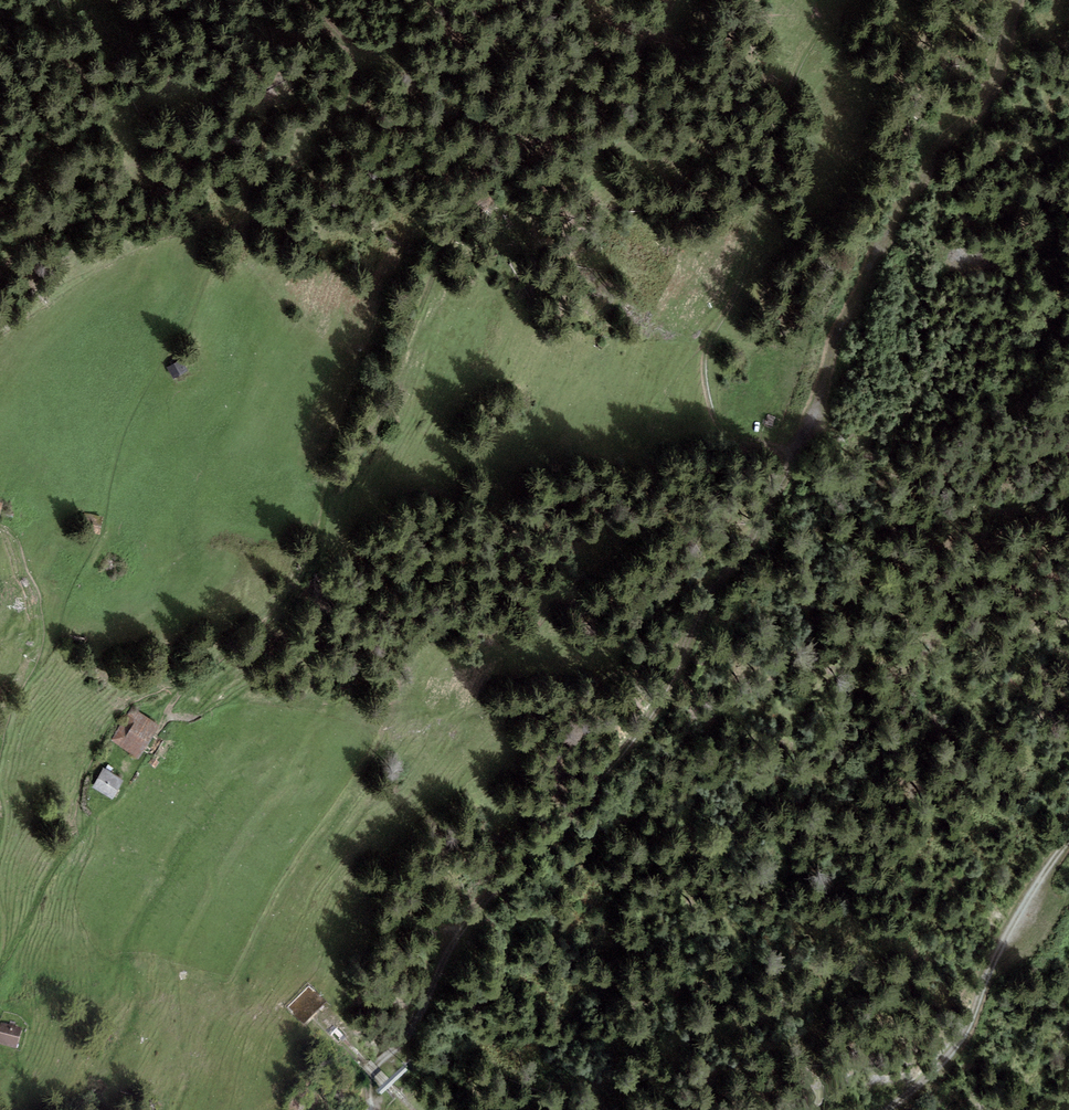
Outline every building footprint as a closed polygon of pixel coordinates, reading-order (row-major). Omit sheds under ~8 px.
[(182,359),(167,367),(174,378),(188,370),(182,359)] [(161,727),(132,708),(111,741),(140,760),(161,727)] [(124,781),(104,769),(92,788),(113,800),(124,781)] [(325,1003),(308,986),(286,1007),(303,1024),(325,1003)] [(16,1048),(22,1027),(1,1022),(0,1025),(0,1044),(16,1048)]
